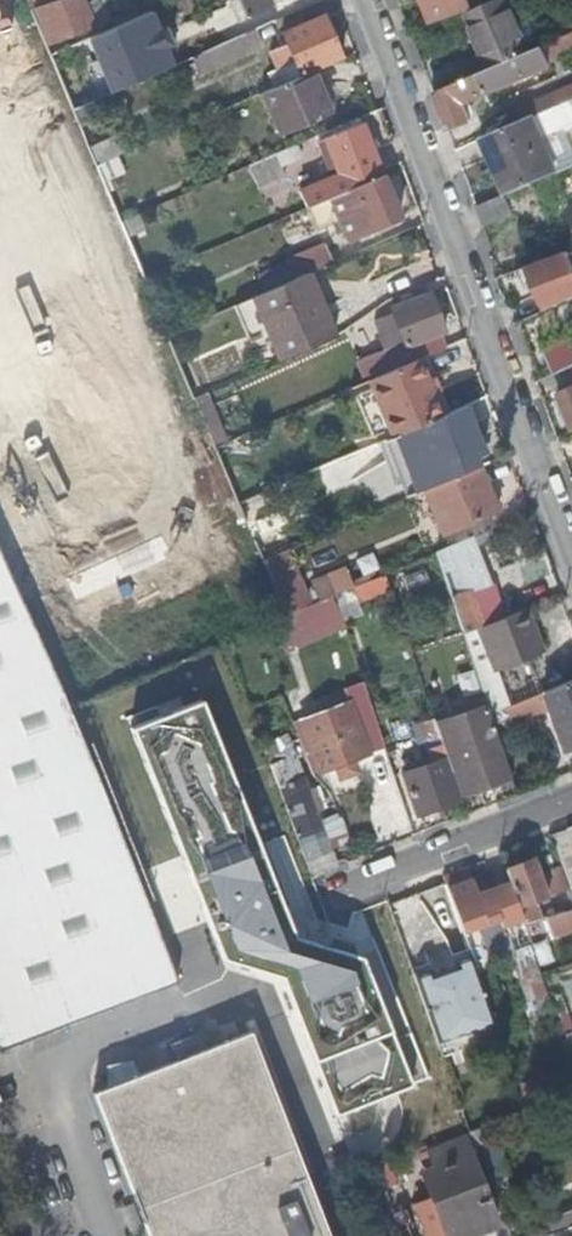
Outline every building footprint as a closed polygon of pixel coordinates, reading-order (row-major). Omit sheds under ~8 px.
[(86,0),(29,0),(27,1),(31,12),(36,10),(51,47),(110,22),(100,0),(93,0),(87,3),(86,0)] [(144,14),(166,4),(164,0),(138,0),(144,14)] [(247,11),(202,30),(210,46),(277,17),(272,3),(280,0),(242,0),(247,11)] [(432,19),(469,5),(468,0),(425,0),(432,19)] [(508,0),(497,0),(466,13),(490,69),(519,56),(527,52),(529,52),(508,0)] [(271,72),(278,87),(303,76),(301,73),(343,56),(325,14),(284,32),(291,50),(286,52),(283,47),(272,52),(279,69),(271,72)] [(264,46),(257,30),(192,58),(199,74),(264,46)] [(527,74),(551,64),(550,61),(571,52),(571,33),(529,52),(527,52),(519,56),(527,74)] [(456,83),(463,102),(527,74),(519,56),(490,69),(456,83)] [(325,68),(318,71),(331,101),(338,98),(325,68)] [(336,113),(331,101),(318,71),(318,70),(303,76),(278,87),(270,91),(288,134),(336,113)] [(470,120),(463,102),(456,83),(435,92),(449,129),(470,120)] [(569,100),(571,99),(571,84),(517,107),(522,119),(569,100)] [(33,282),(42,305),(77,291),(67,265),(72,263),(0,87),(0,296),(33,282)] [(508,194),(557,173),(543,141),(571,129),(571,107),(569,100),(513,125),(483,138),(508,194)] [(364,124),(361,117),(325,133),(327,139),(362,125),(364,124)] [(301,190),(309,207),(328,199),(368,181),(382,175),(383,175),(362,125),(327,139),(341,173),(301,190)] [(85,147),(104,181),(126,168),(107,135),(85,147)] [(302,157),(297,145),(276,154),(281,167),(302,157)] [(285,176),(281,167),(276,154),(250,166),(260,187),(285,176)] [(400,217),(382,175),(368,181),(328,199),(346,242),(369,231),(400,217)] [(513,213),(505,195),(478,207),(485,225),(513,213)] [(286,259),(287,262),(295,280),(303,276),(333,263),(324,242),(286,259)] [(549,309),(571,299),(571,249),(565,252),(529,265),(549,309)] [(259,275),(267,292),(295,280),(287,262),(259,275)] [(254,298),(280,361),(336,336),(327,314),(320,317),(303,276),(295,280),(267,292),(254,298)] [(362,364),(369,380),(419,358),(426,355),(442,348),(436,335),(444,331),(430,293),(391,308),(406,346),(362,364)] [(562,339),(540,348),(548,368),(570,359),(562,339)] [(426,355),(419,358),(425,374),(432,371),(426,355)] [(369,380),(392,437),(437,417),(442,415),(425,374),(419,358),(369,380)] [(571,429),(571,389),(559,395),(571,429)] [(228,442),(206,393),(194,399),(215,447),(228,442)] [(442,415),(437,417),(392,437),(386,439),(394,458),(387,461),(399,488),(484,452),(466,406),(442,415)] [(494,510),(477,467),(412,495),(421,517),(432,513),(441,533),(494,510)] [(282,548),(259,494),(238,503),(261,557),(282,548)] [(488,585),(469,539),(436,553),(463,634),(487,624),(474,591),(488,585)] [(312,606),(287,552),(266,562),(286,616),(312,606)] [(97,803),(59,707),(47,676),(0,571),(0,1047),(167,982),(127,878),(97,803)] [(336,595),(326,573),(309,579),(319,602),(331,597),(336,595)] [(389,588),(385,574),(353,588),(358,601),(389,588)] [(514,591),(521,610),(560,593),(553,574),(514,591)] [(340,619),(331,597),(319,602),(312,606),(286,616),(272,622),(282,644),(340,619)] [(527,612),(466,635),(475,659),(487,654),(495,674),(545,655),(527,612)] [(551,689),(541,693),(547,707),(563,750),(571,747),(571,680),(551,689)] [(357,758),(383,747),(361,684),(344,691),(348,702),(304,719),(293,694),(281,699),(292,725),(296,723),(316,774),(343,763),(346,774),(361,769),(357,758)] [(541,693),(505,708),(510,719),(511,722),(547,707),(541,693)] [(267,983),(325,1121),(412,1085),(347,953),(281,930),(198,699),(115,730),(213,968),(267,983)] [(487,708),(436,726),(447,760),(450,770),(455,768),(463,794),(511,778),(493,727),(493,726),(489,714),(487,708)] [(505,708),(489,714),(493,726),(510,719),(505,708)] [(445,761),(447,760),(436,726),(434,722),(419,727),(429,758),(437,755),(440,761),(402,774),(416,817),(459,803),(445,761)] [(337,867),(331,850),(320,823),(317,814),(309,792),(295,755),(269,765),(312,876),(337,867)] [(319,789),(309,792),(317,814),(327,810),(319,789)] [(336,816),(320,823),(331,850),(347,844),(336,816)] [(546,836),(557,865),(566,891),(571,905),(571,848),(571,845),(571,825),(546,836)] [(269,850),(272,858),(289,851),(286,843),(269,850)] [(507,865),(505,871),(509,882),(521,916),(526,927),(541,922),(545,920),(537,900),(545,897),(546,899),(566,891),(557,865),(537,873),(532,860),(524,863),(519,860),(507,865)] [(469,879),(444,887),(464,933),(490,930),(469,879)] [(478,890),(490,930),(521,916),(509,882),(478,890)] [(409,947),(436,933),(415,892),(389,906),(409,947)] [(545,920),(553,939),(571,932),(571,910),(545,920)] [(526,927),(530,945),(553,939),(545,920),(541,922),(526,927)] [(480,943),(468,947),(471,956),(473,962),(485,958),(480,943)] [(431,971),(414,977),(418,989),(437,1044),(495,1023),(473,962),(471,956),(454,963),(455,966),(433,974),(431,971)] [(557,975),(570,1011),(571,1011),(571,970),(557,975)] [(561,1026),(571,1056),(571,1025),(571,1022),(561,1026)] [(204,1051),(241,1149),(275,1235),(326,1235),(309,1192),(248,1033),(204,1051)] [(194,1052),(84,1093),(139,1235),(266,1235),(194,1052)] [(424,1172),(449,1235),(462,1235),(497,1223),(471,1155),(469,1156),(463,1138),(430,1151),(436,1168),(424,1172)] [(393,1162),(368,1162),(368,1187),(393,1187),(393,1162)] [(554,1232),(571,1226),(571,1211),(549,1218),(554,1232)]
